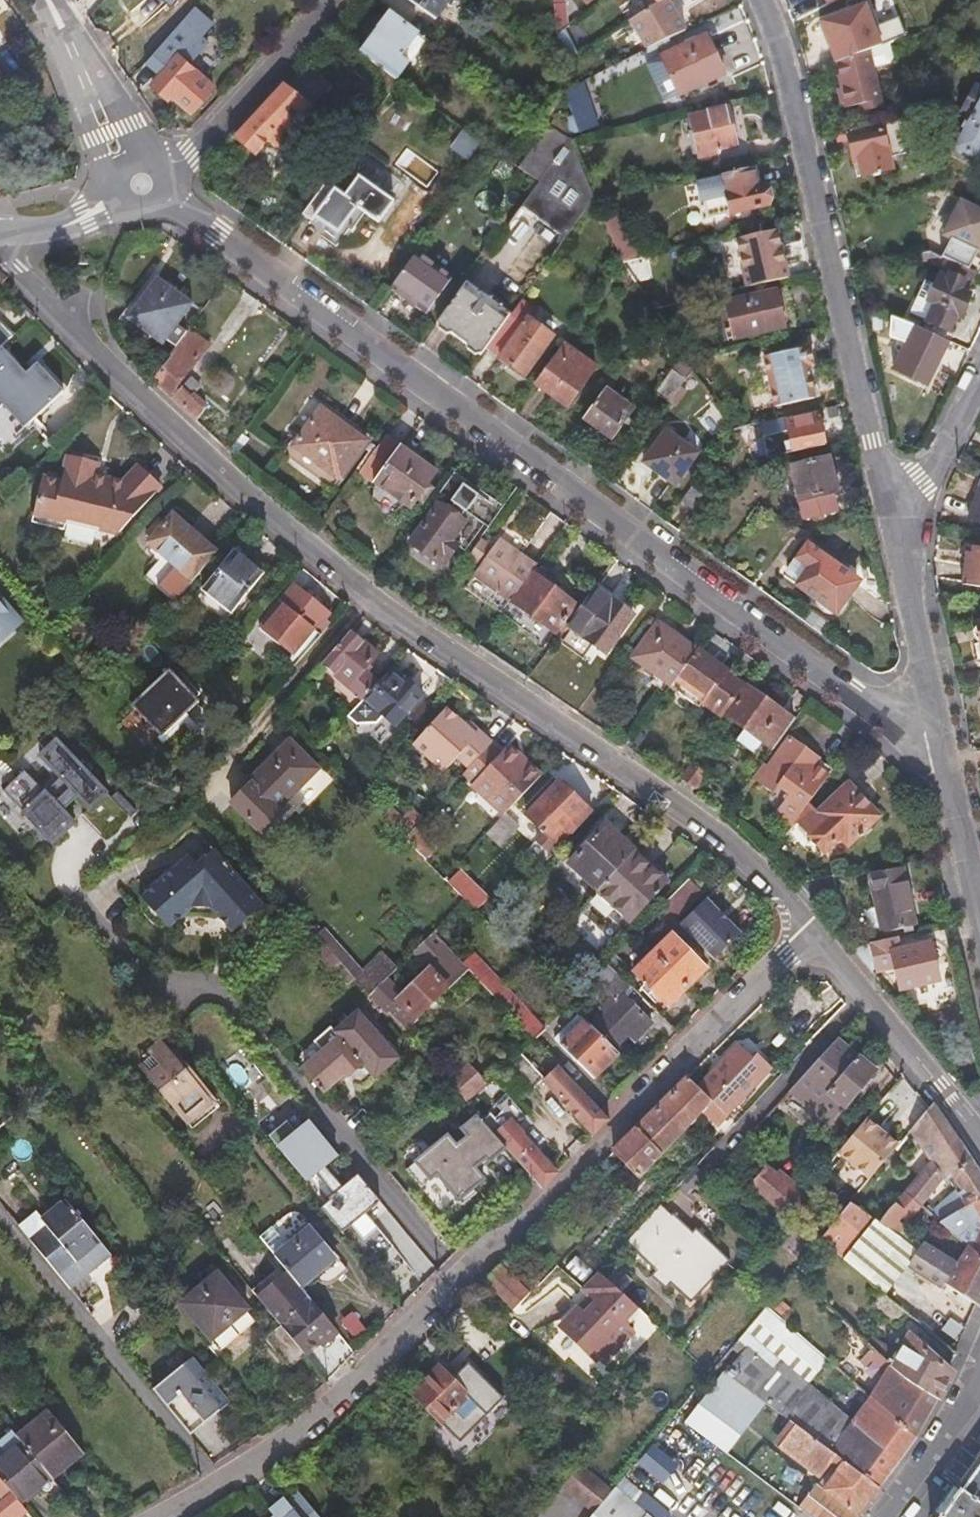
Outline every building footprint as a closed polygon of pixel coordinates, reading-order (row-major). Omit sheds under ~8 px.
[(449,0),(414,0),(437,17),(449,0)] [(568,23),(565,0),(555,0),(558,25),(568,23)] [(666,0),(646,0),(632,8),(638,17),(666,0)] [(632,8),(646,0),(640,0),(640,1),(632,8)] [(687,32),(668,0),(666,0),(638,17),(633,20),(649,49),(687,32)] [(826,39),(835,64),(837,63),(871,50),(876,48),(861,6),(827,18),(833,36),(826,39)] [(401,56),(419,31),(391,11),(361,53),(381,67),(397,79),(409,63),(401,56)] [(557,35),(561,64),(583,50),(570,26),(557,35)] [(181,31),(168,46),(191,65),(203,49),(181,31)] [(725,74),(707,36),(664,57),(681,94),(725,74)] [(170,95),(190,111),(213,84),(191,65),(168,46),(153,64),(161,73),(152,83),(169,97),(170,95)] [(871,50),(837,63),(841,77),(843,90),(839,91),(841,105),(847,104),(848,109),(863,107),(865,111),(882,108),(871,50)] [(665,101),(681,94),(664,57),(648,64),(665,101)] [(305,63),(236,137),(238,139),(255,155),(270,140),(285,152),(308,128),(300,119),(328,85),(305,63)] [(979,165),(979,87),(978,87),(964,110),(972,115),(952,149),(979,165)] [(579,130),(593,126),(586,101),(572,106),(579,130)] [(551,126),(570,140),(567,113),(562,110),(551,126)] [(736,145),(727,110),(692,118),(700,158),(721,154),(723,165),(753,158),(750,143),(736,145)] [(912,118),(848,133),(850,143),(855,162),(858,177),(892,169),(890,158),(906,154),(902,137),(916,134),(912,118)] [(538,183),(570,140),(551,126),(521,169),(538,183)] [(455,145),(471,157),(482,142),(466,130),(455,145)] [(826,147),(850,143),(848,133),(824,138),(826,147)] [(255,155),(238,139),(230,148),(247,164),(255,155)] [(565,237),(595,198),(570,140),(538,183),(522,206),(565,237)] [(339,163),(326,182),(335,190),(316,216),(338,232),(346,223),(353,229),(366,211),(378,221),(392,203),(339,163)] [(755,169),(697,181),(701,200),(706,199),(711,218),(769,205),(771,202),(771,198),(770,189),(768,187),(765,185),(763,185),(758,186),(755,169)] [(945,258),(974,273),(979,276),(979,274),(979,209),(964,201),(946,237),(954,241),(945,258)] [(622,262),(638,258),(620,218),(606,223),(622,262)] [(746,289),(787,280),(776,230),(735,239),(746,289)] [(933,252),(922,255),(923,261),(929,260),(943,268),(935,283),(943,287),(927,321),(949,333),(957,316),(960,317),(971,293),(966,291),(974,273),(945,258),(933,252)] [(417,254),(392,289),(426,313),(452,280),(417,254)] [(627,280),(631,276),(623,264),(613,277),(618,282),(627,280)] [(943,287),(935,283),(927,279),(910,315),(927,322),(927,321),(943,287)] [(176,348),(186,333),(176,325),(191,304),(156,280),(129,319),(163,343),(165,340),(176,348)] [(477,354),(482,354),(487,347),(509,315),(483,297),(488,291),(482,287),(478,292),(466,284),(439,322),(441,329),(443,331),(445,333),(450,333),(454,332),(468,342),(468,348),(470,350),(474,353),(477,354)] [(735,339),(783,328),(775,291),(727,301),(735,339)] [(509,315),(487,347),(526,376),(554,335),(529,317),(534,309),(522,298),(509,315)] [(16,337),(4,323),(0,327),(0,352),(4,349),(16,337)] [(948,344),(913,328),(894,370),(929,385),(948,344)] [(208,345),(189,329),(186,333),(176,348),(152,381),(168,396),(208,345)] [(565,344),(537,384),(567,407),(596,367),(565,344)] [(775,406),(815,398),(808,365),(814,364),(810,347),(765,356),(775,406)] [(4,349),(0,352),(0,404),(2,407),(3,408),(11,400),(31,422),(64,392),(40,366),(29,375),(28,375),(27,374),(4,349)] [(693,370),(689,363),(684,357),(659,392),(671,402),(693,370)] [(196,421),(207,406),(194,394),(201,386),(191,378),(172,400),(196,421)] [(606,388),(584,418),(611,438),(632,408),(606,388)] [(31,422),(11,400),(3,408),(2,407),(0,409),(0,419),(15,435),(31,422)] [(292,447),(338,481),(366,442),(320,409),(292,447)] [(768,458),(825,447),(819,422),(816,423),(814,415),(785,421),(785,417),(760,422),(768,458)] [(645,462),(676,485),(698,454),(667,432),(645,462)] [(436,472),(387,436),(360,473),(374,483),(402,504),(409,509),(436,472)] [(330,491),(338,481),(292,447),(284,458),(330,491)] [(838,492),(829,458),(791,466),(802,517),(835,511),(831,494),(838,492)] [(68,481),(49,477),(38,522),(68,530),(69,524),(69,523),(70,523),(119,536),(119,535),(120,535),(163,486),(144,468),(130,484),(129,485),(128,485),(102,478),(104,467),(74,459),(68,481)] [(696,480),(682,500),(692,507),(706,488),(696,480)] [(387,510),(402,504),(374,483),(372,500),(387,510)] [(968,517),(979,522),(979,489),(968,517)] [(458,535),(472,545),(488,524),(485,521),(494,508),(473,492),(470,496),(464,493),(450,513),(440,506),(412,544),(438,563),(458,535)] [(161,590),(178,604),(220,553),(174,516),(166,525),(154,540),(150,544),(178,569),(161,590)] [(148,535),(154,540),(166,525),(161,520),(148,535)] [(493,551),(481,541),(470,556),(483,565),(477,574),(510,600),(531,571),(535,566),(500,541),(493,551)] [(809,543),(797,559),(809,570),(800,582),(797,585),(826,607),(830,609),(834,609),(838,609),(859,580),(809,543)] [(148,578),(161,590),(178,569),(150,544),(146,548),(162,563),(148,578)] [(969,546),(963,582),(979,585),(979,548),(969,546)] [(238,554),(208,592),(232,612),(262,574),(238,554)] [(809,570),(797,559),(787,572),(800,582),(809,570)] [(531,571),(510,600),(553,632),(575,604),(531,571)] [(271,617),(312,650),(332,626),(326,622),(331,616),(296,587),(271,617)] [(634,615),(595,587),(567,625),(606,653),(634,615)] [(4,636),(21,620),(0,596),(0,631),(4,636)] [(632,657),(670,685),(677,675),(696,650),(659,622),(632,657)] [(99,631),(94,625),(77,641),(82,647),(99,631)] [(328,662),(368,697),(380,683),(367,672),(382,654),(356,630),(328,662)] [(745,684),(698,648),(696,650),(677,675),(705,695),(704,698),(724,713),(725,712),(745,684)] [(403,683),(407,679),(394,667),(390,672),(403,683)] [(368,697),(349,718),(357,725),(379,725),(386,717),(397,726),(424,695),(407,679),(403,683),(390,672),(380,683),(368,697)] [(174,674),(138,705),(164,736),(200,704),(174,674)] [(746,682),(745,684),(725,712),(774,749),(784,734),(796,719),(746,682)] [(451,742),(467,724),(450,708),(417,744),(434,759),(451,742)] [(479,735),(482,731),(473,723),(470,726),(479,735)] [(494,744),(495,742),(482,731),(479,735),(470,726),(467,724),(451,742),(434,759),(447,770),(457,759),(470,770),(494,744)] [(774,749),(752,779),(770,794),(778,784),(792,794),(778,813),(793,824),(798,817),(810,801),(833,769),(784,734),(774,749)] [(25,774),(72,830),(77,825),(64,812),(81,797),(93,810),(88,815),(107,835),(130,814),(62,741),(45,757),(63,777),(46,792),(27,772),(25,774)] [(293,742),(247,787),(250,791),(236,805),(262,831),(282,812),(280,810),(319,771),(293,742)] [(508,813),(543,776),(530,763),(526,767),(508,750),(504,754),(494,744),(470,770),(466,774),(475,783),(474,786),(505,816),(508,813)] [(526,767),(530,763),(512,746),(508,750),(526,767)] [(688,763),(675,782),(691,792),(704,774),(688,763)] [(55,845),(72,830),(25,774),(6,792),(24,811),(55,845)] [(529,815),(560,844),(578,826),(573,821),(587,806),(561,782),(529,815)] [(819,812),(810,801),(798,817),(811,831),(808,835),(824,852),(842,836),(849,843),(880,814),(850,783),(819,812)] [(418,826),(424,819),(415,809),(405,818),(395,808),(386,818),(406,838),(418,826)] [(503,846),(510,838),(509,836),(520,825),(508,813),(505,816),(490,833),(503,846)] [(545,866),(563,847),(560,844),(529,815),(520,825),(509,836),(510,838),(527,853),(528,851),(545,866)] [(601,891),(634,855),(613,835),(615,832),(609,825),(572,864),(601,891)] [(406,838),(427,859),(435,851),(429,844),(432,841),(418,826),(406,838)] [(198,861),(244,914),(259,901),(213,848),(198,861)] [(667,882),(637,852),(634,855),(601,891),(591,900),(621,930),(667,882)] [(230,926),(244,914),(198,861),(191,853),(145,893),(147,896),(146,907),(156,918),(167,919),(169,922),(187,906),(192,910),(211,911),(215,908),(230,926)] [(879,931),(913,925),(902,867),(870,874),(879,931)] [(451,883),(462,873),(456,868),(447,878),(451,883)] [(467,900),(475,906),(484,896),(462,873),(451,883),(467,900)] [(701,894),(689,881),(664,905),(681,923),(693,911),(689,906),(701,894)] [(685,927),(714,959),(742,934),(712,903),(685,927)] [(319,937),(307,923),(299,931),(312,944),(319,937)] [(469,967),(466,963),(436,931),(415,952),(430,969),(415,984),(391,1008),(408,1026),(469,967)] [(655,955),(688,990),(708,970),(675,935),(655,955)] [(899,949),(897,937),(869,944),(874,969),(893,966),(898,989),(940,980),(932,942),(899,949)] [(333,972),(336,970),(343,963),(327,945),(318,955),(333,972)] [(852,947),(861,958),(865,957),(863,945),(852,947)] [(469,967),(537,1040),(548,1028),(477,952),(466,963),(469,967)] [(372,995),(398,969),(382,954),(358,980),(372,995)] [(671,1007),(688,990),(655,955),(637,971),(671,1007)] [(351,986),(358,980),(343,963),(336,970),(351,986)] [(627,995),(633,987),(608,963),(593,979),(611,999),(604,1006),(609,1011),(599,1023),(620,1045),(630,1035),(638,1042),(655,1025),(627,995)] [(387,1012),(391,1008),(415,984),(398,969),(372,995),(387,1012)] [(570,1003),(589,983),(582,976),(564,996),(570,1003)] [(307,1069),(327,1092),(349,1074),(351,1076),(366,1064),(377,1078),(399,1059),(360,1014),(339,1033),(334,1028),(323,1038),(328,1043),(323,1047),(326,1052),(307,1069)] [(596,1077),(620,1053),(587,1020),(563,1044),(596,1077)] [(793,1094),(815,1113),(861,1059),(840,1041),(793,1094)] [(742,1046),(700,1088),(714,1103),(727,1117),(774,1070),(759,1054),(755,1058),(742,1046)] [(608,1116),(602,1110),(555,1059),(543,1072),(525,1053),(513,1063),(536,1088),(546,1080),(563,1099),(562,1100),(595,1135),(611,1119),(608,1116)] [(861,1059),(815,1113),(832,1128),(877,1073),(861,1059)] [(183,1062),(160,1082),(192,1121),(216,1101),(183,1062)] [(458,1075),(464,1095),(486,1089),(480,1069),(458,1075)] [(690,1079),(640,1129),(665,1155),(704,1114),(714,1103),(700,1088),(690,1079)] [(499,1105),(503,1101),(494,1091),(475,1110),(479,1115),(484,1120),(499,1105)] [(544,1187),(559,1172),(517,1124),(527,1115),(509,1095),(503,1101),(499,1105),(514,1122),(507,1129),(498,1118),(489,1125),(508,1146),(534,1175),(544,1187)] [(714,1103),(704,1114),(717,1128),(727,1117),(714,1103)] [(979,1201),(979,1170),(937,1105),(933,1109),(912,1133),(931,1163),(907,1193),(923,1208),(943,1224),(979,1201)] [(492,1161),(508,1146),(489,1125),(484,1120),(479,1115),(462,1129),(469,1137),(457,1147),(448,1137),(409,1172),(424,1190),(440,1176),(466,1206),(480,1193),(476,1189),(488,1178),(477,1167),(488,1157),(492,1161)] [(288,1118),(270,1132),(307,1177),(317,1169),(335,1191),(330,1196),(332,1199),(323,1207),(344,1232),(353,1225),(365,1240),(381,1227),(368,1211),(382,1200),(360,1172),(344,1185),(326,1162),(339,1151),(313,1119),(299,1131),(288,1118)] [(841,1152),(874,1180),(901,1146),(869,1120),(841,1152)] [(739,1123),(719,1146),(726,1153),(747,1130),(739,1123)] [(640,1129),(618,1151),(644,1177),(665,1155),(640,1129)] [(716,1150),(680,1190),(700,1208),(711,1196),(703,1188),(719,1171),(715,1167),(724,1157),(716,1150)] [(770,1203),(787,1217),(788,1216),(803,1198),(767,1167),(751,1186),(770,1203)] [(703,1188),(711,1196),(727,1178),(719,1171),(703,1188)] [(907,1193),(882,1224),(901,1237),(905,1232),(923,1208),(907,1193)] [(21,1225),(71,1287),(89,1272),(86,1268),(94,1262),(97,1265),(111,1254),(68,1201),(46,1219),(39,1211),(21,1225)] [(979,1256),(979,1201),(943,1224),(972,1249),(979,1256)] [(754,1223),(770,1238),(787,1217),(770,1203),(754,1223)] [(854,1204),(823,1242),(885,1293),(888,1295),(907,1269),(924,1247),(905,1232),(901,1237),(882,1224),(854,1204)] [(664,1206),(627,1245),(656,1272),(652,1276),(667,1291),(671,1287),(690,1305),(730,1263),(711,1246),(704,1254),(689,1240),(694,1235),(664,1206)] [(289,1271),(304,1288),(338,1260),(312,1229),(289,1247),(273,1228),(262,1237),(289,1271)] [(979,1306),(979,1256),(972,1249),(960,1267),(926,1245),(924,1247),(907,1269),(942,1291),(947,1284),(979,1306)] [(486,1281),(489,1285),(515,1311),(532,1294),(520,1282),(531,1272),(513,1254),(486,1281)] [(589,1282),(583,1288),(597,1302),(587,1312),(581,1307),(564,1324),(599,1358),(614,1344),(618,1348),(635,1330),(628,1323),(641,1310),(601,1270),(589,1282)] [(284,1325),(308,1354),(338,1329),(304,1288),(289,1271),(259,1295),(284,1325)] [(221,1274),(183,1304),(220,1348),(257,1318),(221,1274)] [(888,1295),(885,1293),(875,1306),(898,1324),(908,1311),(888,1295)] [(769,1307),(749,1331),(757,1338),(779,1356),(808,1382),(829,1359),(769,1307)] [(292,1367),(308,1354),(284,1325),(268,1339),(292,1367)] [(908,1332),(889,1366),(936,1403),(953,1373),(908,1332)] [(757,1338),(752,1343),(774,1364),(779,1356),(757,1338)] [(752,1343),(727,1372),(764,1400),(799,1425),(837,1455),(841,1458),(848,1463),(881,1487),(899,1461),(851,1422),(808,1382),(779,1356),(774,1364),(752,1343)] [(614,1344),(599,1358),(603,1362),(618,1348),(614,1344)] [(198,1359),(158,1392),(193,1435),(216,1416),(202,1399),(219,1385),(198,1359)] [(442,1367),(415,1394),(443,1423),(462,1443),(506,1400),(472,1365),(455,1380),(442,1367)] [(889,1366),(870,1397),(916,1435),(936,1403),(889,1366)] [(764,1400),(727,1372),(688,1421),(727,1451),(764,1400)] [(202,1399),(216,1416),(233,1402),(219,1385),(202,1399)] [(916,1435),(870,1397),(851,1422),(899,1461),(916,1435)] [(53,1478),(55,1480),(64,1473),(61,1469),(83,1450),(51,1411),(20,1437),(53,1478)] [(837,1455),(799,1425),(783,1446),(821,1475),(837,1455)] [(22,1503),(53,1478),(20,1437),(15,1431),(0,1443),(9,1454),(0,1462),(0,1476),(22,1503)] [(639,1463),(665,1484),(681,1466),(655,1444),(639,1463)] [(64,1473),(86,1454),(83,1450),(61,1469),(64,1473)] [(841,1458),(820,1486),(826,1490),(848,1463),(841,1458)] [(619,1488),(586,1460),(564,1487),(596,1514),(618,1489),(619,1488)] [(802,1508),(815,1516),(858,1516),(881,1487),(848,1463),(826,1490),(820,1486),(802,1508)] [(964,1493),(979,1504),(979,1471),(964,1493)] [(3,1516),(4,1516),(14,1516),(26,1507),(22,1503),(0,1476),(0,1516),(3,1516)] [(639,1504),(655,1516),(671,1516),(674,1514),(649,1493),(647,1494),(627,1478),(619,1488),(639,1504)] [(296,1486),(271,1509),(275,1514),(272,1516),(321,1516),(296,1486)] [(596,1514),(594,1516),(651,1516),(618,1489),(596,1514)] [(964,1493),(947,1516),(979,1516),(979,1504),(964,1493)]
